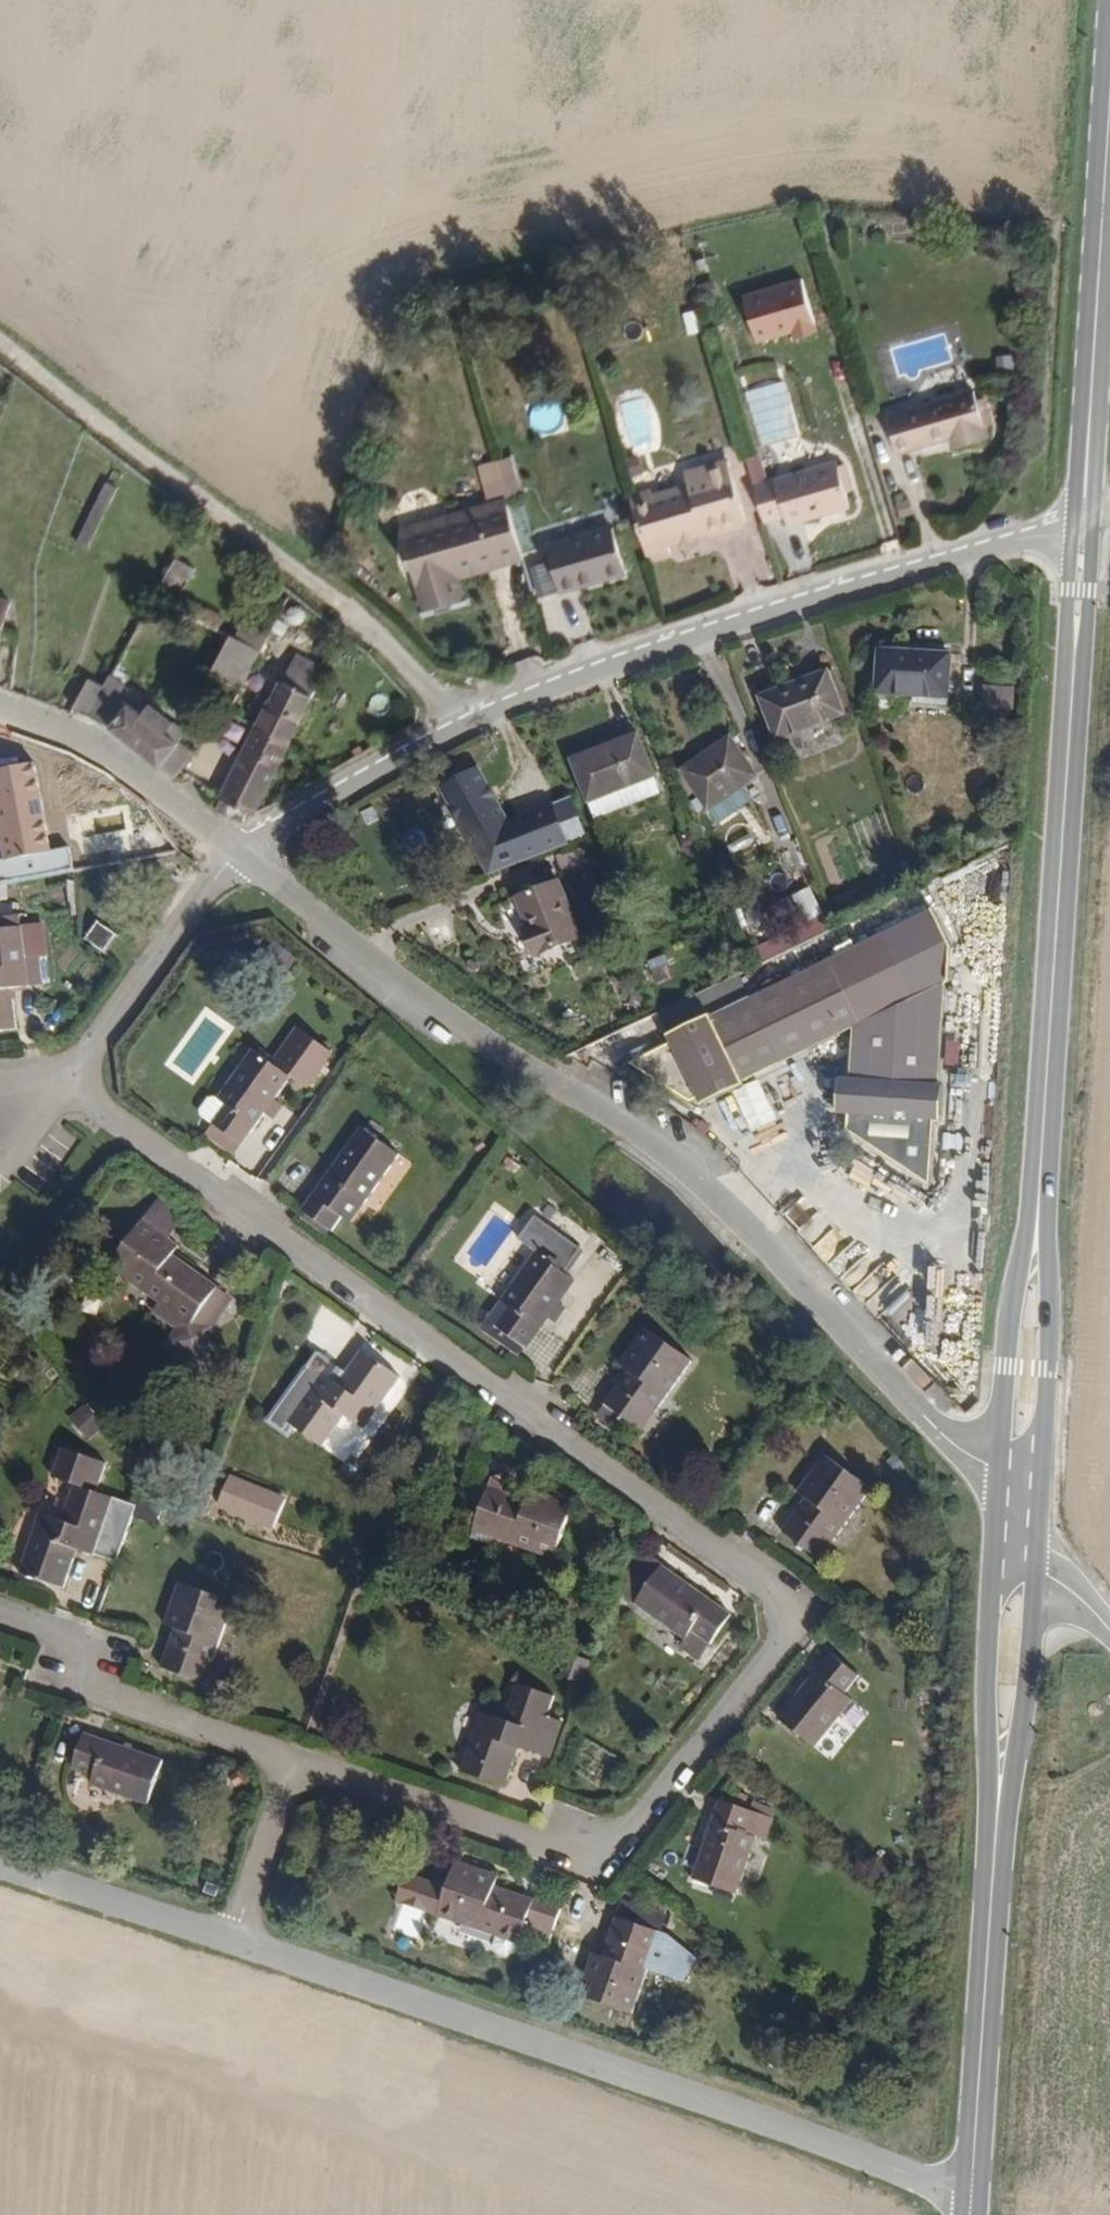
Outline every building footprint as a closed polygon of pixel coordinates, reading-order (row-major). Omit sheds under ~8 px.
[(761,347),(817,325),(797,274),(741,297),(761,347)] [(688,335),(703,332),(698,308),(683,311),(688,335)] [(958,434),(980,427),(968,381),(881,408),(892,444),(943,428),(955,424),(958,434)] [(946,437),(958,434),(955,424),(943,428),(946,437)] [(485,492),(499,488),(512,484),(502,449),(475,456),(485,492)] [(781,510),(844,492),(833,449),(747,474),(758,510),(780,504),(781,510)] [(704,525),(741,513),(722,451),(681,463),(683,473),(646,484),(647,489),(625,495),(641,550),(665,541),(662,533),(702,521),(704,525)] [(637,453),(623,459),(631,478),(645,472),(637,453)] [(96,490),(108,497),(120,469),(108,463),(96,490)] [(625,495),(647,489),(646,484),(645,477),(622,484),(625,495)] [(447,559),(514,539),(499,488),(485,492),(435,506),(438,516),(395,528),(413,592),(453,581),(449,566),(447,559)] [(78,532),(89,538),(108,497),(96,490),(78,532)] [(395,528),(438,516),(435,506),(393,519),(395,528)] [(551,582),(615,563),(604,519),(538,539),(551,582)] [(447,559),(449,566),(516,548),(514,539),(447,559)] [(155,586),(166,591),(178,566),(186,570),(191,554),(172,545),(155,586)] [(210,612),(214,601),(178,583),(173,595),(210,612)] [(5,619),(12,593),(0,588),(0,618),(5,619)] [(210,612),(229,622),(233,612),(214,601),(210,612)] [(260,636),(267,623),(244,611),(242,616),(233,612),(229,622),(260,636)] [(208,666),(240,681),(260,636),(229,622),(208,666)] [(889,683),(957,685),(959,646),(890,644),(889,683)] [(324,668),(326,663),(302,652),(300,656),(324,668)] [(55,684),(93,707),(109,675),(68,654),(55,684)] [(241,815),(257,805),(324,668),(300,656),(298,661),(289,657),(271,695),(257,690),(250,705),(260,711),(217,802),(241,815)] [(180,725),(184,716),(151,693),(145,703),(122,686),(128,672),(115,664),(109,675),(93,707),(165,762),(180,725)] [(778,732),(841,707),(828,665),(764,690),(778,732)] [(165,762),(182,775),(199,737),(180,725),(165,762)] [(589,811),(657,784),(636,728),(569,756),(589,811)] [(686,763),(710,804),(759,770),(734,731),(686,763)] [(475,846),(509,825),(473,762),(439,783),(475,846)] [(534,949),(577,932),(556,877),(520,892),(532,925),(525,928),(534,949)] [(810,886),(761,908),(774,937),(753,946),(760,962),(831,930),(810,886)] [(942,977),(944,943),(926,905),(753,991),(741,966),(734,969),(651,1011),(665,1040),(622,1060),(683,1097),(691,1093),(695,1101),(737,1080),(735,1077),(786,1057),(849,1031),(841,1081),(830,1080),(825,1113),(836,1114),(833,1132),(920,1179),(925,1114),(932,1115),(934,1080),(931,1080),(938,979),(942,977)] [(30,979),(26,949),(12,951),(7,908),(4,908),(0,909),(0,983),(30,979)] [(744,935),(765,928),(758,908),(738,914),(744,935)] [(82,935),(103,949),(114,929),(94,915),(82,935)] [(666,955),(649,959),(654,983),(672,979),(666,955)] [(225,1122),(250,1144),(306,1083),(271,1053),(233,1098),(227,1096),(214,1112),(225,1122)] [(347,1213),(355,1219),(404,1152),(401,1151),(405,1142),(376,1121),(370,1131),(366,1128),(309,1209),(335,1228),(347,1213)] [(242,1154),(250,1144),(225,1122),(217,1132),(242,1154)] [(584,1274),(576,1269),(592,1244),(548,1212),(532,1238),(547,1249),(513,1297),(521,1304),(507,1321),(533,1343),(584,1274)] [(199,1300),(210,1284),(168,1254),(172,1245),(135,1219),(104,1263),(186,1321),(199,1300)] [(199,1300),(215,1310),(225,1294),(210,1284),(199,1300)] [(309,1341),(343,1353),(351,1329),(317,1318),(309,1341)] [(528,1349),(533,1343),(507,1321),(502,1329),(528,1349)] [(640,1423),(652,1433),(703,1370),(660,1332),(635,1364),(642,1371),(616,1404),(640,1423)] [(345,1414),(363,1425),(398,1376),(361,1348),(343,1372),(315,1349),(266,1418),(285,1433),(291,1424),(323,1448),(345,1414)] [(89,1439),(104,1425),(83,1403),(68,1416),(89,1439)] [(632,1434),(640,1423),(616,1404),(608,1415),(632,1434)] [(108,1562),(128,1504),(90,1491),(98,1465),(53,1447),(13,1572),(55,1586),(69,1548),(108,1562)] [(792,1531),(826,1563),(882,1499),(840,1458),(815,1489),(821,1497),(792,1531)] [(473,1529),(553,1554),(570,1500),(527,1486),(524,1496),(487,1482),(485,1491),(474,1525),(473,1529)] [(219,1511),(253,1523),(262,1497),(227,1484),(219,1511)] [(457,1519),(474,1525),(485,1491),(467,1484),(457,1519)] [(253,1523),(273,1531),(282,1505),(262,1497),(253,1523)] [(618,1590),(634,1601),(660,1561),(644,1550),(618,1590)] [(707,1642),(728,1611),(660,1561),(634,1601),(681,1638),(688,1629),(707,1642)] [(158,1664),(202,1681),(231,1599),(177,1580),(163,1621),(172,1624),(158,1664)] [(696,1656),(707,1642),(688,1629),(681,1638),(678,1642),(696,1656)] [(811,1748),(851,1703),(843,1696),(860,1676),(833,1653),(778,1718),(811,1748)] [(1109,1690),(1109,1682),(1108,1679),(1099,1687),(1104,1694),(1109,1690)] [(515,1746),(531,1752),(549,1697),(511,1683),(499,1719),(477,1711),(458,1769),(501,1785),(515,1746)] [(1091,1693),(1084,1689),(1078,1694),(1077,1701),(1082,1706),(1089,1706),(1092,1700),(1091,1693)] [(82,1786),(139,1805),(154,1760),(74,1733),(63,1767),(85,1775),(82,1786)] [(682,1880),(726,1899),(749,1840),(757,1822),(714,1804),(682,1880)] [(749,1840),(760,1845),(767,1827),(757,1822),(749,1840)] [(492,1958),(503,1953),(521,1899),(482,1884),(484,1874),(444,1860),(438,1878),(434,1888),(425,1914),(486,1936),(482,1945),(484,1954),(492,1958)] [(423,1917),(425,1914),(434,1888),(421,1882),(396,1873),(385,1900),(423,1917)] [(421,1882),(434,1888),(438,1878),(425,1873),(421,1882)] [(566,1993),(621,2013),(649,1931),(607,1914),(593,1954),(580,1950),(566,1993)]
